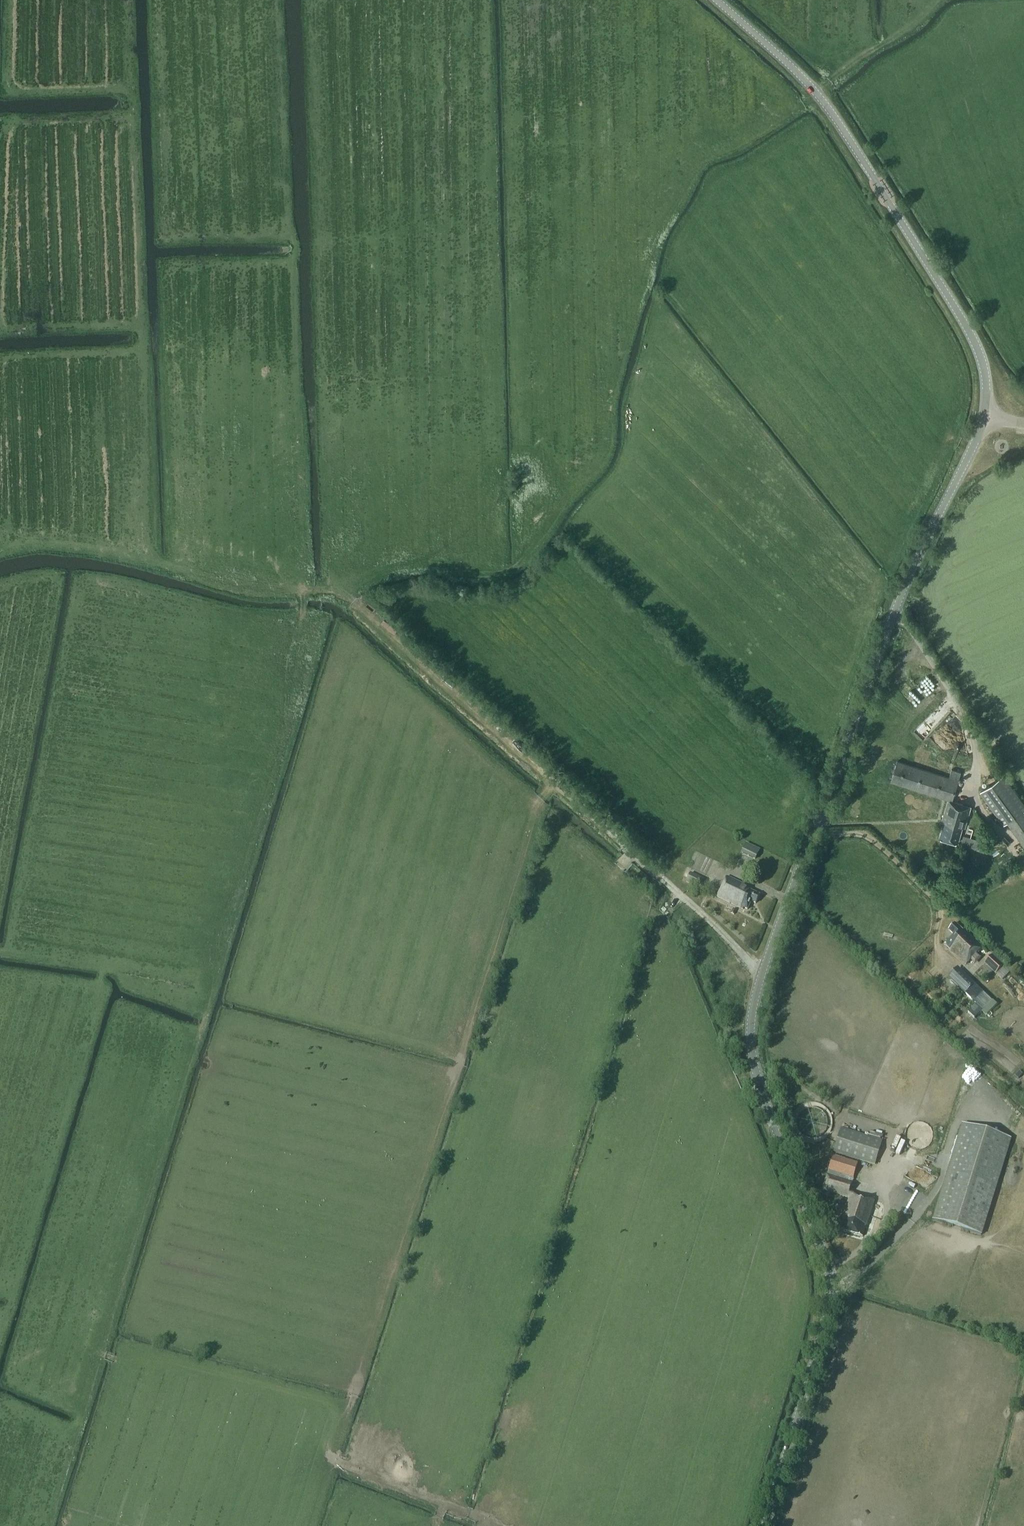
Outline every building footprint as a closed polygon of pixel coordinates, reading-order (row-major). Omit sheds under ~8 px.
[(516,742),(519,738),(509,729),(505,733),(516,742)] [(551,774),(555,771),(544,759),(540,762),(551,774)] [(966,827),(973,807),(952,800),(961,772),(951,769),(948,777),(897,761),(891,781),(946,798),(940,819),(944,820),(939,836),(957,842),(962,826),(966,827)] [(1007,821),(1023,810),(1023,802),(1003,774),(980,790),(1004,824),(1007,821)] [(1007,821),(1023,845),(1023,810),(1007,821)] [(961,844),(984,850),(986,841),(963,834),(961,844)] [(741,853),(755,860),(760,850),(746,844),(741,853)] [(687,883),(699,888),(703,880),(691,874),(687,883)] [(755,904),(760,895),(750,890),(751,888),(727,876),(717,897),(743,910),(744,908),(748,910),(751,902),(755,904)] [(945,944),(966,965),(983,948),(965,929),(963,931),(956,923),(949,929),(954,935),(945,944)] [(994,955),(984,964),(995,975),(1005,965),(994,955)] [(975,983),(958,967),(948,978),(965,994),(976,1004),(968,1012),(975,1019),(992,1001),(975,983)] [(961,1125),(932,1220),(980,1235),(1009,1139),(961,1125)] [(834,1152),(875,1165),(882,1141),(841,1128),(834,1152)] [(832,1156),(826,1175),(821,1190),(848,1198),(840,1225),(843,1225),(841,1232),(861,1238),(861,1236),(868,1238),(871,1234),(873,1231),(881,1203),(872,1200),(872,1201),(852,1195),(853,1193),(848,1192),(857,1164),(832,1156)] [(888,1193),(897,1198),(906,1184),(896,1179),(888,1193)]
